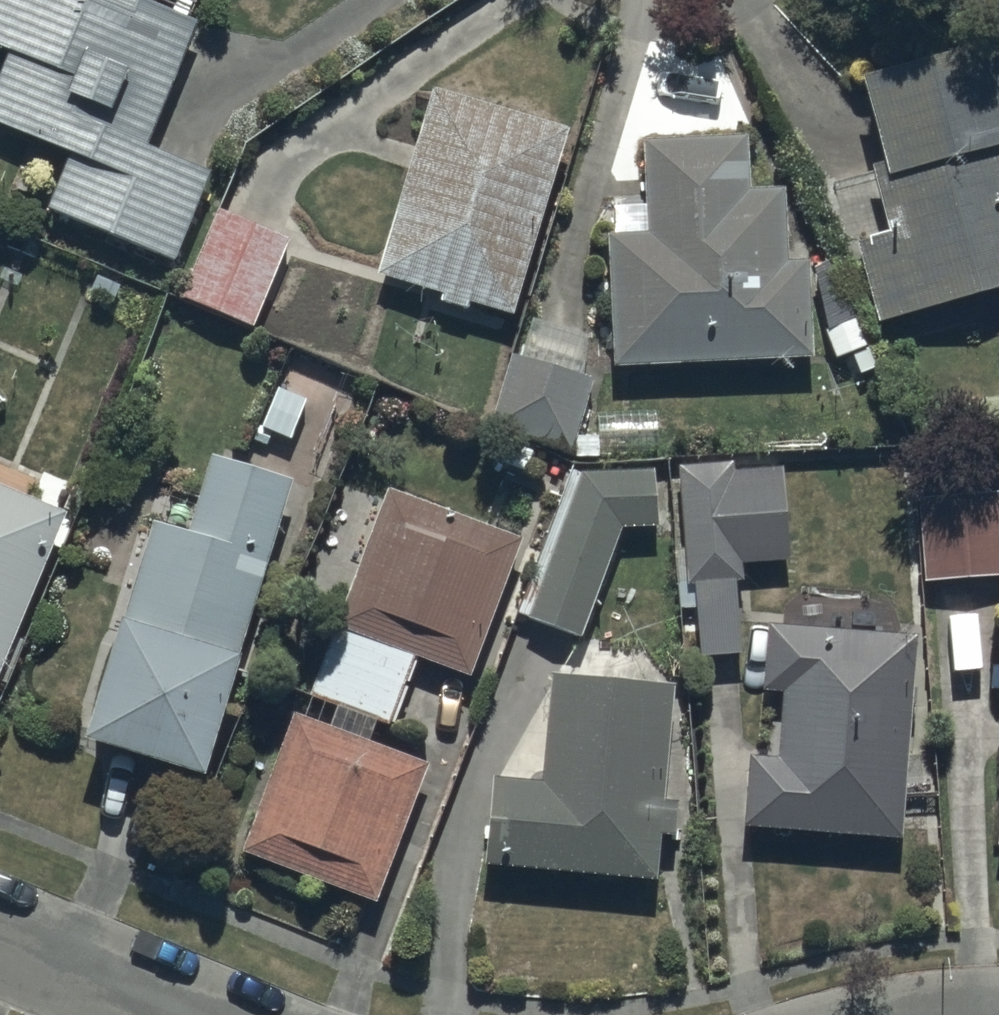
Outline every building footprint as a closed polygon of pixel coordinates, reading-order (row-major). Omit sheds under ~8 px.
[(7,51),(0,67),(0,122),(72,151),(50,204),(171,253),(205,169),(145,144),(196,19),(150,0),(0,0),(0,48),(7,51)] [(863,80),(883,162),(877,163),(893,229),(851,239),(872,325),(998,294),(998,48),(998,47),(863,80)] [(431,88),(375,273),(442,293),(439,302),(469,311),(472,301),(512,314),(568,130),(431,88)] [(747,136),(644,140),(648,233),(608,234),(613,365),(814,357),(810,256),(787,257),(784,186),(749,187),(747,136)] [(286,239),(216,211),(178,297),(250,328),(286,239)] [(595,379),(510,352),(487,424),(569,459),(595,379)] [(291,476),(212,452),(188,530),(154,520),(122,623),(118,622),(80,744),(202,781),(240,658),(235,656),(291,476)] [(696,588),(701,660),(743,657),(738,582),(745,581),(743,565),(789,562),(782,465),(682,472),(690,588),(696,588)] [(659,527),(653,467),(581,470),(527,618),(579,636),(621,527),(659,527)] [(0,484),(0,675),(68,512),(0,484)] [(388,487),(310,692),(391,722),(417,654),(471,673),(521,536),(388,487)] [(918,498),(924,583),(998,577),(998,490),(918,498)] [(917,637),(767,625),(762,693),(784,695),(779,761),(750,759),(745,828),(901,840),(917,637)] [(676,683),(552,673),(543,781),(496,777),(488,864),(656,878),(660,832),(678,834),(681,801),(666,800),(676,683)] [(432,763),(294,712),(242,851),(376,901),(432,763)]
